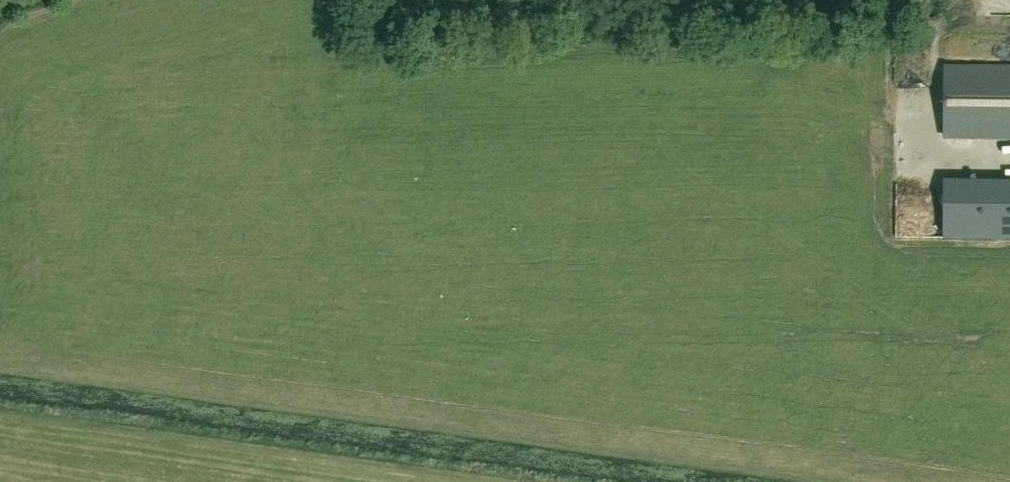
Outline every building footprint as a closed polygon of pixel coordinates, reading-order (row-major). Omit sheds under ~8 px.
[(1009,125),(1009,57),(957,57),(957,125),(1009,125)]
